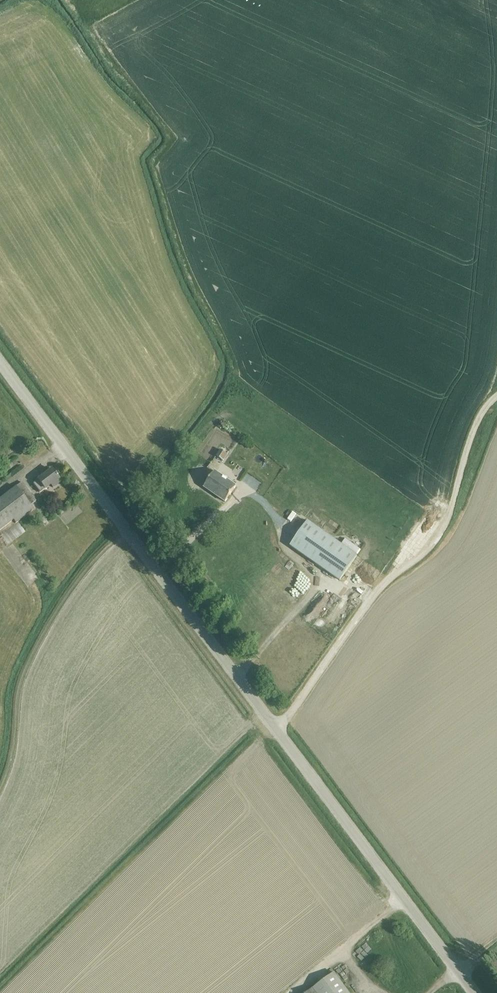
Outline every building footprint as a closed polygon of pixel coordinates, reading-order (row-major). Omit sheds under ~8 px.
[(204,488),(225,502),(236,486),(215,472),(227,454),(221,450),(208,468),(214,472),(204,488)] [(52,489),(60,482),(51,470),(32,485),(39,494),(49,486),(52,489)] [(35,502),(21,484),(0,499),(0,531),(12,522),(15,525),(33,510),(30,506),(35,502)] [(290,547),(340,581),(357,556),(308,522),(290,547)] [(357,950),(362,957),(371,952),(366,944),(357,950)] [(334,973),(306,992),(348,992),(334,973)]
